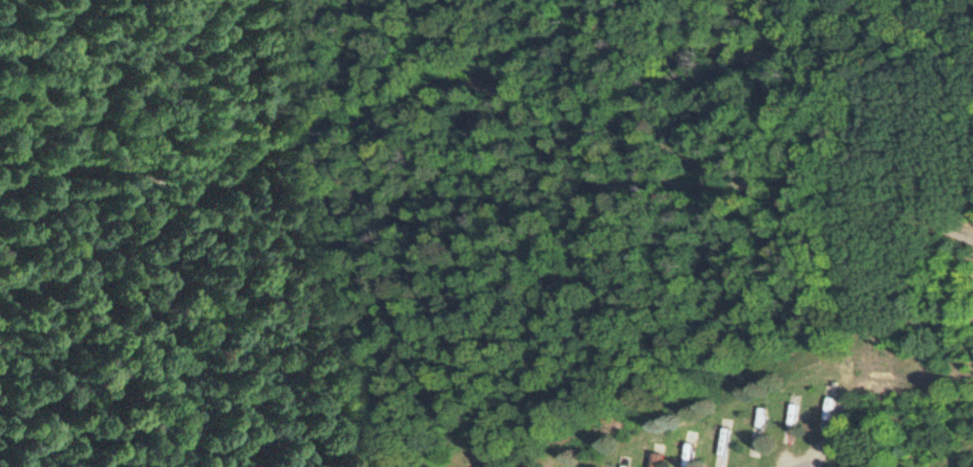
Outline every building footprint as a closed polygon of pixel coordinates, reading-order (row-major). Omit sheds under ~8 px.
[(734,420),(725,420),(722,466),(731,466),(734,420)] [(690,433),(683,466),(696,466),(702,435),(690,433)] [(667,454),(665,466),(652,466),(654,452),(667,454)]
